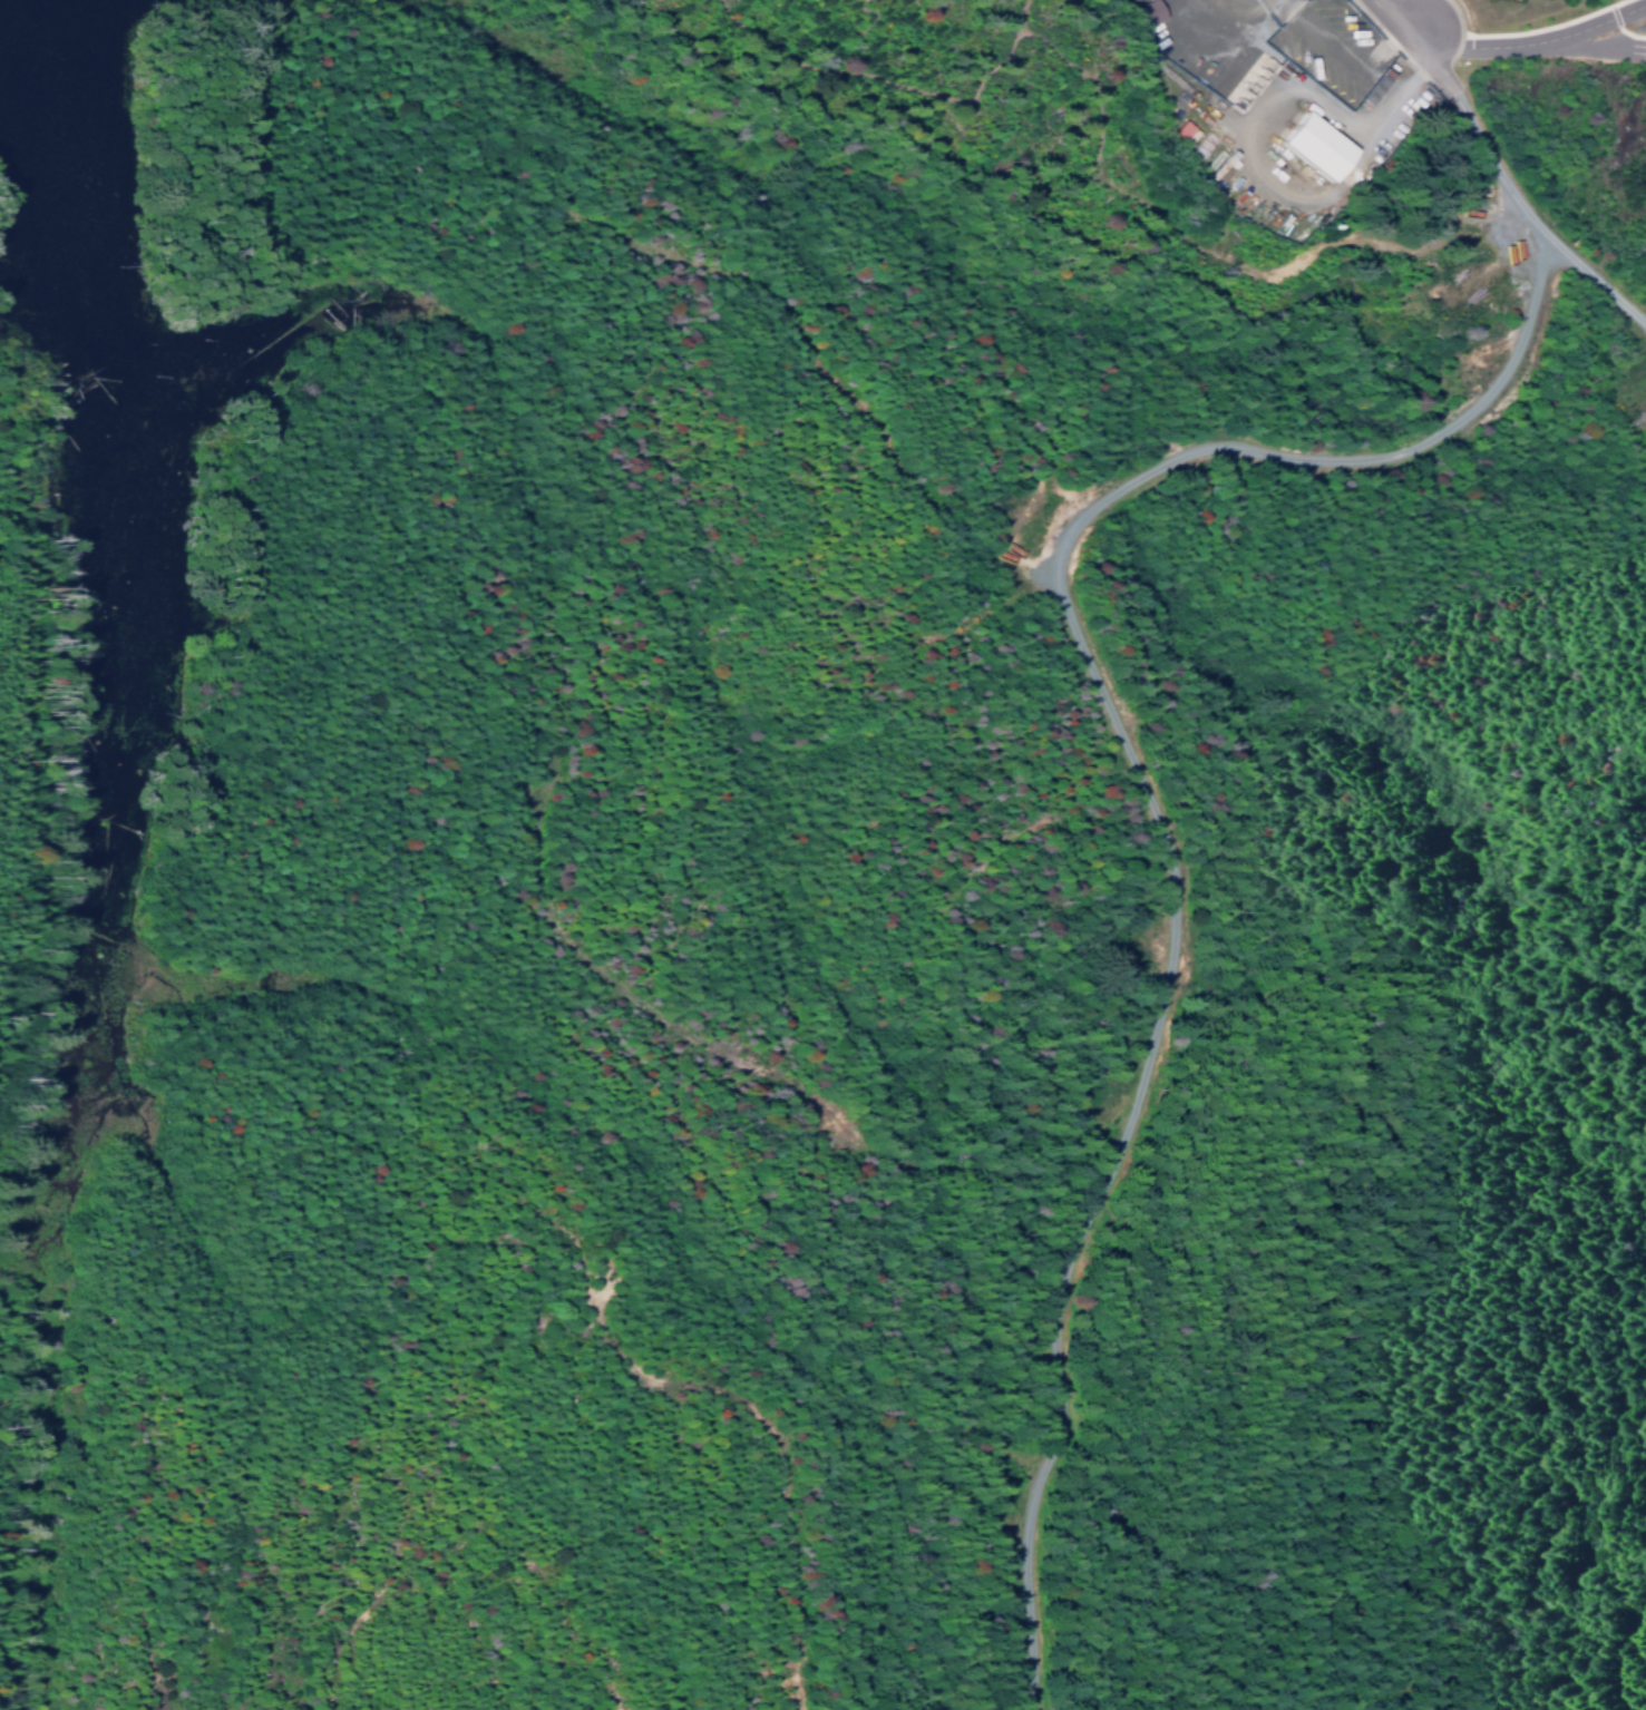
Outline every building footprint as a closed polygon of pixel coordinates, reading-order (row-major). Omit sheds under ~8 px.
[(1152,0),(1141,0),(1129,6),(1140,27),(1160,16),(1152,0)] [(1322,181),(1348,149),(1296,109),(1270,141),(1322,181)]
